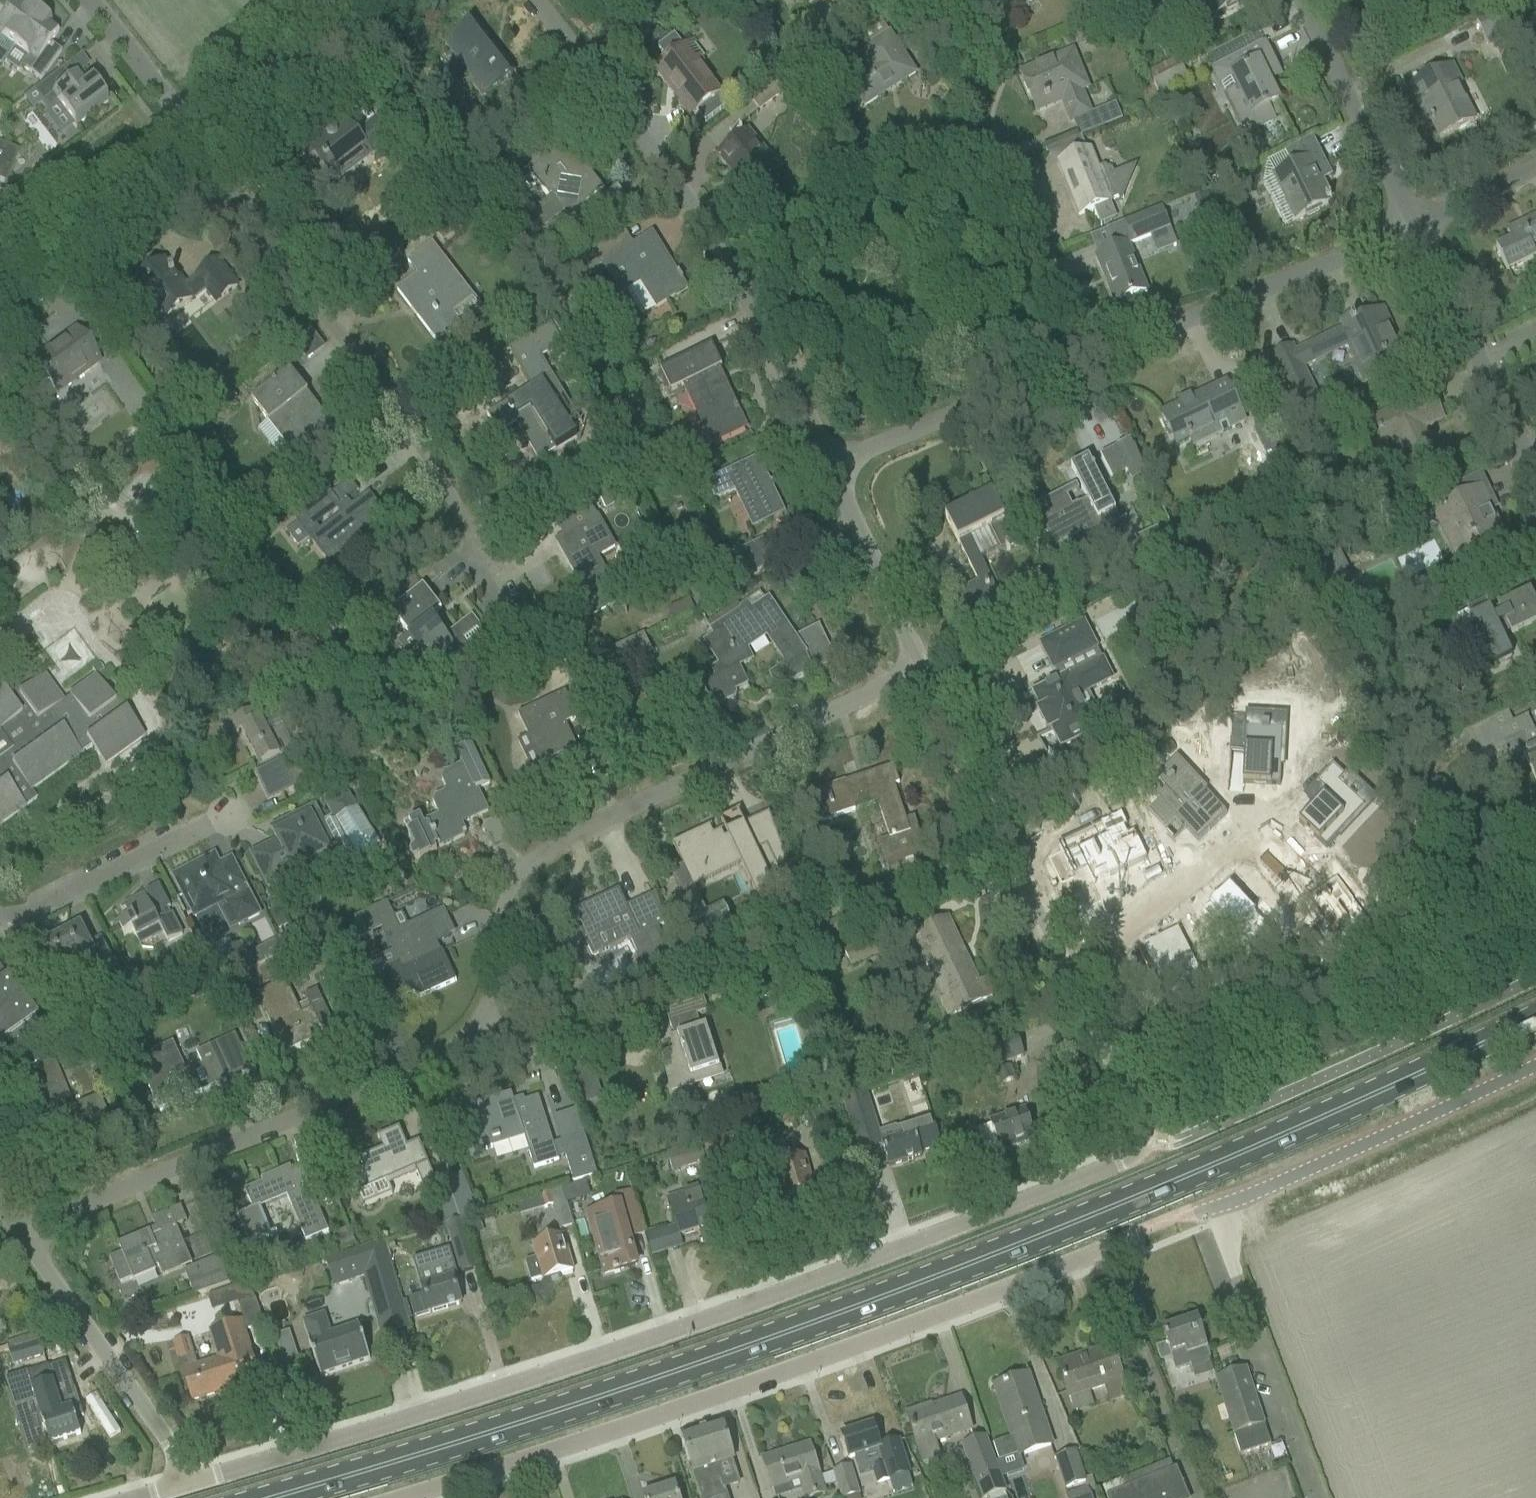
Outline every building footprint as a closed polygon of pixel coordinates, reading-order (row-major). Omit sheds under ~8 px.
[(838,0),(844,14),(856,8),(852,0),(838,0)] [(1220,15),(1243,3),(1242,0),(1213,0),(1220,15)] [(1375,11),(1398,0),(1370,0),(1375,11)] [(14,49),(38,16),(23,6),(22,8),(15,2),(7,14),(0,9),(0,41),(1,40),(14,49)] [(1424,6),(1424,15),(1430,19),(1438,16),(1438,7),(1432,3),(1424,6)] [(21,67),(41,82),(61,53),(50,45),(58,34),(51,29),(52,27),(38,16),(14,49),(27,59),(21,67)] [(849,81),(866,107),(916,75),(890,34),(882,21),(859,35),(868,49),(859,54),(863,61),(854,67),(859,74),(849,81)] [(473,87),(482,99),(516,73),(476,22),(446,45),(477,84),(473,87)] [(668,62),(655,72),(656,74),(659,71),(679,96),(676,99),(691,118),(707,105),(722,94),(702,67),(706,64),(703,60),(705,58),(695,45),(698,43),(696,40),(685,49),(675,36),(674,37),(658,49),(668,62)] [(1246,41),(1206,55),(1210,66),(1250,52),(1246,41)] [(1241,127),(1253,131),(1274,120),(1268,109),(1280,103),(1267,78),(1278,72),(1265,46),(1216,71),(1216,73),(1228,67),(1240,91),(1230,96),(1228,102),(1241,127)] [(782,53),(772,61),(780,73),(791,65),(782,53)] [(1059,94),(1071,124),(1092,116),(1082,92),(1088,90),(1074,53),(1022,74),(1037,113),(1038,112),(1035,104),(1059,94)] [(1164,73),(1152,79),(1154,84),(1180,71),(1175,61),(1161,68),(1164,73)] [(1424,109),(1440,139),(1473,122),(1455,87),(1461,84),(1453,68),(1409,91),(1420,111),(1424,109)] [(751,99),(761,112),(782,96),(793,110),(812,96),(791,69),(751,99)] [(58,105),(76,128),(108,104),(89,79),(84,83),(78,75),(71,81),(63,70),(35,92),(49,111),(58,105)] [(1154,84),(1179,135),(1191,129),(1173,91),(1190,83),(1184,70),(1181,72),(1180,71),(1154,84)] [(307,154),(332,187),(366,161),(393,139),(377,121),(357,137),(349,127),(338,136),(337,135),(336,134),(334,134),(332,135),(307,154)] [(720,156),(751,194),(778,172),(748,134),(736,143),(720,156)] [(587,206),(601,225),(628,204),(618,191),(609,198),(566,142),(557,149),(550,141),(553,138),(552,137),(510,170),(519,181),(529,173),(567,222),(587,206)] [(6,185),(20,152),(0,144),(0,182),(6,185)] [(1078,157),(1059,164),(1079,216),(1089,212),(1095,210),(1101,226),(1117,219),(1111,204),(1112,203),(1112,202),(1119,199),(1122,207),(1132,183),(1116,176),(1114,171),(1105,168),(1099,170),(1092,151),(1078,157)] [(1320,156),(1276,178),(1296,219),(1292,221),(1293,223),(1306,216),(1308,219),(1321,212),(1319,209),(1332,203),(1322,181),(1318,183),(1314,176),(1327,169),(1320,156)] [(1210,196),(1196,201),(1202,217),(1216,212),(1210,196)] [(465,206),(432,231),(439,240),(472,215),(465,206)] [(1107,233),(1114,251),(1114,250),(1129,245),(1133,243),(1134,244),(1170,230),(1162,210),(1107,233)] [(1508,273),(1535,260),(1535,259),(1532,250),(1535,248),(1535,219),(1508,233),(1512,242),(1497,249),(1508,273)] [(636,245),(602,267),(622,297),(643,284),(659,308),(671,301),(688,290),(672,264),(664,270),(658,260),(666,255),(653,234),(636,245)] [(418,276),(397,291),(411,309),(415,306),(421,314),(417,317),(437,344),(454,331),(459,327),(450,315),(473,297),(433,244),(424,251),(408,263),(418,276)] [(1096,258),(1116,306),(1148,293),(1141,275),(1129,245),(1114,250),(1114,251),(1096,258)] [(140,293),(127,302),(143,323),(155,313),(163,323),(206,291),(216,304),(238,287),(219,262),(184,288),(165,263),(156,270),(151,269),(144,274),(143,280),(135,286),(140,293)] [(1151,301),(1149,305),(1152,310),(1156,311),(1160,309),(1162,304),(1159,300),(1155,299),(1151,301)] [(108,305),(99,312),(103,317),(112,309),(108,305)] [(1303,413),(1309,415),(1314,412),(1316,406),(1314,401),(1318,400),(1302,367),(1349,345),(1364,377),(1388,366),(1389,369),(1394,371),(1400,369),(1402,363),(1400,360),(1401,359),(1387,330),(1391,327),(1383,311),(1356,324),(1354,319),(1341,325),(1344,330),(1296,353),(1293,348),(1272,359),(1296,410),(1301,408),(1303,413)] [(505,406),(487,417),(497,433),(514,422),(518,420),(532,443),(528,446),(534,455),(551,444),(582,425),(542,359),(567,344),(554,324),(510,351),(521,370),(533,389),(505,406)] [(75,332),(33,362),(45,378),(54,390),(76,374),(78,378),(98,363),(87,348),(75,332)] [(685,389),(713,446),(746,429),(718,371),(723,369),(712,347),(660,373),(672,396),(685,389)] [(1263,363),(1253,368),(1257,376),(1267,371),(1263,363)] [(275,420),(307,460),(337,437),(315,409),(318,408),(307,394),(309,393),(291,370),(252,401),(270,424),(275,420)] [(1162,416),(1177,448),(1218,428),(1221,436),(1246,423),(1232,395),(1227,385),(1202,397),(1162,416)] [(1397,441),(1408,466),(1435,453),(1423,428),(1443,418),(1431,393),(1374,420),(1386,446),(1397,441)] [(1282,435),(1262,445),(1277,476),(1276,476),(1277,481),(1282,491),(1291,487),(1304,480),(1282,435)] [(1101,457),(1113,481),(1131,472),(1119,447),(1101,457)] [(737,492),(754,526),(785,511),(759,458),(706,483),(715,502),(737,492)] [(1042,524),(1055,549),(1084,534),(1087,540),(1121,523),(1089,460),(1071,469),(1088,501),(1072,508),(1068,499),(1080,492),(1077,487),(1039,507),(1041,512),(1044,511),(1045,513),(1043,514),(1046,522),(1042,524)] [(627,478),(598,494),(607,510),(635,493),(627,479),(627,478)] [(359,492),(350,480),(334,492),(331,495),(330,494),(295,521),(298,524),(310,540),(333,570),(347,559),(353,568),(378,549),(375,544),(380,540),(396,528),(369,494),(352,507),(348,500),(359,492)] [(1470,493),(1432,511),(1456,564),(1507,540),(1492,510),(1482,488),(1470,493)] [(952,595),(964,618),(1001,599),(980,559),(998,550),(1001,555),(1019,546),(993,495),(946,519),(978,582),(952,595)] [(590,505),(556,525),(564,538),(557,542),(574,572),(576,570),(582,581),(576,584),(594,616),(621,600),(597,559),(615,549),(598,518),(590,505)] [(258,523),(247,531),(253,541),(265,533),(258,523)] [(763,541),(728,559),(733,569),(740,583),(757,574),(775,565),(768,551),(763,541)] [(1340,552),(1318,563),(1329,586),(1337,582),(1351,575),(1351,574),(1340,552)] [(442,611),(424,587),(391,612),(424,656),(415,663),(425,677),(454,659),(491,641),(473,617),(449,635),(435,616),(442,611)] [(1493,667),(1512,659),(1503,641),(1535,625),(1535,603),(1531,592),(1490,612),(1487,605),(1458,619),(1464,633),(1474,628),(1493,667)] [(691,689),(684,692),(691,706),(700,725),(712,719),(714,713),(710,706),(714,704),(715,706),(720,707),(736,700),(738,695),(736,691),(743,688),(744,690),(748,688),(747,687),(748,686),(740,668),(753,661),(748,650),(768,637),(789,669),(785,672),(785,671),(783,672),(782,670),(781,668),(769,676),(776,691),(781,688),(835,663),(835,662),(833,663),(818,632),(799,641),(770,598),(766,601),(760,594),(744,605),(740,608),(736,603),(707,623),(712,630),(710,631),(714,637),(704,644),(719,665),(714,669),(712,670),(715,677),(699,685),(699,684),(693,682),(691,688),(691,689)] [(1430,602),(1419,606),(1424,617),(1435,612),(1430,602)] [(1440,618),(1427,625),(1433,637),(1446,629),(1440,618)] [(1086,626),(1050,643),(1062,668),(1098,651),(1086,626)] [(595,658),(579,665),(585,678),(601,671),(595,658)] [(619,663),(611,667),(614,675),(623,671),(619,663)] [(1070,681),(1036,698),(1044,714),(1040,716),(1049,735),(1053,733),(1062,751),(1081,741),(1083,746),(1106,735),(1096,715),(1088,719),(1079,700),(1084,698),(1084,699),(1114,685),(1105,666),(1071,683),(1070,681)] [(37,800),(31,792),(91,748),(105,767),(145,738),(125,712),(117,701),(114,703),(95,677),(69,696),(71,698),(64,703),(46,677),(35,685),(27,674),(12,684),(4,674),(0,677),(0,827),(37,800)] [(760,684),(752,688),(757,697),(765,694),(760,684)] [(566,694),(519,716),(534,748),(542,766),(552,761),(554,765),(568,758),(566,754),(577,749),(577,748),(576,748),(563,721),(575,716),(577,720),(579,720),(570,701),(566,694)] [(253,711),(230,722),(237,735),(243,732),(261,767),(264,766),(268,773),(256,779),(268,802),(286,793),(296,788),(300,797),(315,789),(303,767),(297,770),(292,760),(298,757),(295,750),(293,750),(285,735),(287,734),(286,733),(272,740),(261,720),(258,722),(253,711)] [(1535,781),(1535,732),(1528,716),(1514,723),(1509,712),(1463,735),(1478,768),(1508,754),(1506,749),(1522,742),(1527,751),(1522,753),(1535,781)] [(1247,714),(1243,786),(1281,788),(1284,716),(1247,714)] [(420,858),(421,861),(438,853),(437,850),(467,836),(462,825),(488,812),(478,791),(491,785),(472,746),(459,753),(463,762),(461,762),(461,766),(445,774),(443,781),(447,789),(445,794),(436,798),(434,804),(440,816),(428,822),(430,826),(426,828),(421,818),(410,824),(414,832),(408,834),(416,850),(412,851),(411,855),(413,858),(416,860),(420,858)] [(1176,761),(1146,788),(1198,843),(1227,816),(1176,761)] [(894,767),(811,795),(818,815),(821,824),(878,805),(879,807),(891,843),(880,847),(888,868),(909,861),(927,855),(915,818),(907,821),(895,787),(900,785),(894,767)] [(1315,809),(1299,825),(1304,830),(1315,840),(1327,851),(1337,840),(1366,809),(1340,784),(1346,778),(1344,777),(1333,767),(1319,782),(1317,785),(1328,795),(1315,809)] [(278,844),(253,857),(262,875),(268,888),(275,884),(281,894),(295,887),(293,883),(339,860),(344,871),(362,861),(360,859),(364,856),(367,860),(372,862),(375,859),(376,855),(373,851),(380,846),(356,808),(348,793),(327,806),(335,818),(324,825),(315,807),(282,825),(285,831),(275,837),(278,844)] [(684,868),(671,874),(681,895),(694,889),(697,888),(709,882),(742,866),(754,892),(757,898),(775,890),(773,886),(784,881),(778,868),(788,863),(780,842),(778,843),(767,849),(757,853),(744,825),(739,814),(721,823),(727,834),(729,839),(720,843),(718,844),(714,836),(710,828),(673,846),(684,868)] [(1122,815),(1062,844),(1075,871),(1085,866),(1095,885),(1148,859),(1131,826),(1128,827),(1122,815)] [(491,836),(496,847),(511,840),(504,823),(500,821),(498,818),(486,824),(482,832),(491,836)] [(199,869),(177,881),(186,898),(196,917),(217,906),(226,902),(239,928),(260,917),(245,886),(241,879),(232,861),(220,867),(215,857),(198,866),(199,869)] [(1337,876),(1306,898),(1349,958),(1380,936),(1337,876)] [(1228,885),(1202,913),(1212,922),(1245,952),(1255,962),(1282,933),(1271,924),(1265,918),(1264,918),(1228,885)] [(133,932),(141,946),(164,934),(169,943),(183,936),(172,915),(171,915),(169,910),(171,908),(160,886),(146,893),(149,899),(147,899),(146,896),(136,901),(137,904),(126,910),(132,920),(120,926),(125,936),(133,932)] [(619,891),(572,914),(593,958),(612,949),(613,948),(630,940),(638,956),(636,957),(642,971),(660,962),(666,974),(680,967),(669,947),(660,928),(667,925),(657,894),(627,908),(619,891)] [(382,907),(350,922),(358,939),(381,928),(386,938),(395,934),(382,907)] [(709,914),(691,922),(700,942),(701,942),(733,926),(728,915),(724,907),(709,914)] [(279,908),(269,913),(279,932),(289,926),(279,908)] [(456,982),(442,953),(441,953),(436,943),(450,937),(441,919),(388,943),(399,965),(375,976),(388,1006),(415,993),(418,999),(456,982)] [(943,1004),(950,1019),(993,998),(985,982),(980,985),(949,920),(916,936),(918,940),(898,950),(910,976),(931,966),(948,1002),(943,1004)] [(81,928),(40,949),(42,953),(40,954),(46,966),(48,964),(53,974),(57,972),(58,974),(69,968),(68,966),(80,960),(84,968),(86,967),(93,981),(90,982),(101,1004),(130,989),(116,961),(113,963),(102,940),(90,946),(81,928)] [(1179,929),(1143,947),(1176,1015),(1212,998),(1179,929)] [(844,953),(853,970),(880,956),(871,939),(844,953)] [(256,953),(262,966),(287,954),(281,941),(256,953)] [(8,1040),(17,1054),(47,1032),(38,1019),(38,1018),(8,977),(7,978),(0,968),(0,1046),(8,1040)] [(261,973),(266,985),(277,980),(272,968),(261,973)] [(257,995),(285,1054),(314,1040),(308,1028),(318,1024),(320,1028),(333,1022),(317,990),(305,996),(312,1009),(303,1014),(287,980),(257,995)] [(663,1065),(673,1094),(724,1078),(721,1069),(720,1069),(707,1028),(702,1030),(698,1016),(709,1012),(704,996),(693,1000),(692,999),(665,1008),(674,1037),(665,1040),(669,1052),(662,1055),(665,1064),(663,1065)] [(985,1048),(993,1068),(1023,1057),(1016,1037),(985,1048)] [(173,1041),(135,1060),(152,1094),(161,1113),(227,1081),(210,1047),(197,1053),(202,1064),(188,1071),(173,1041)] [(1046,1052),(1044,1057),(1046,1062),(1050,1064),(1055,1062),(1056,1057),(1055,1053),(1051,1051),(1046,1052)] [(55,1134),(60,1147),(111,1126),(103,1107),(99,1096),(73,1107),(54,1061),(33,1069),(14,1077),(25,1101),(30,1099),(35,1111),(28,1115),(39,1141),(55,1134)] [(999,1071),(1004,1084),(1013,1080),(1009,1068),(999,1071)] [(903,1081),(908,1106),(927,1102),(921,1077),(903,1081)] [(844,1100),(855,1136),(881,1127),(869,1092),(844,1100)] [(481,1118),(460,1124),(466,1143),(471,1142),(475,1155),(491,1150),(490,1144),(523,1133),(524,1135),(525,1135),(526,1138),(531,1154),(530,1154),(535,1170),(559,1162),(559,1160),(555,1146),(545,1116),(539,1097),(515,1105),(512,1094),(477,1105),(481,1118)] [(979,1132),(987,1154),(1000,1149),(1001,1152),(1035,1140),(1025,1111),(991,1123),(992,1127),(979,1132)] [(792,1112),(780,1115),(785,1132),(797,1128),(792,1112)] [(902,1138),(882,1144),(889,1169),(923,1159),(922,1155),(942,1149),(934,1124),(901,1135),(902,1138)] [(350,1176),(358,1194),(372,1189),(417,1170),(426,1192),(439,1185),(429,1165),(420,1142),(408,1147),(400,1129),(379,1138),(384,1150),(360,1160),(364,1170),(350,1176)] [(586,1136),(563,1143),(567,1157),(575,1183),(599,1176),(586,1136)] [(681,1170),(707,1162),(702,1146),(667,1157),(672,1173),(681,1170)] [(243,1232),(250,1247),(251,1247),(250,1245),(272,1236),(261,1208),(289,1197),(308,1241),(329,1232),(312,1191),(324,1186),(311,1155),(298,1161),(302,1170),(289,1175),(287,1170),(262,1180),(263,1183),(245,1191),(253,1211),(239,1216),(238,1214),(236,1215),(241,1226),(239,1226),(242,1233),(243,1232)] [(775,1166),(785,1200),(815,1192),(805,1157),(775,1166)] [(331,1188),(319,1193),(322,1202),(335,1197),(331,1188)] [(554,1207),(561,1230),(574,1227),(567,1204),(566,1204),(562,1189),(541,1196),(545,1209),(554,1207)] [(701,1232),(703,1239),(713,1236),(703,1203),(702,1204),(698,1191),(669,1200),(681,1238),(701,1232)] [(588,1217),(605,1275),(638,1266),(627,1232),(642,1227),(633,1195),(618,1199),(621,1208),(588,1217)] [(112,1260),(122,1283),(133,1278),(135,1282),(157,1272),(155,1268),(159,1267),(164,1277),(193,1265),(177,1226),(188,1222),(181,1207),(154,1219),(160,1233),(152,1236),(151,1232),(119,1245),(123,1254),(110,1259),(111,1260),(112,1260)] [(480,1220),(467,1224),(471,1237),(484,1233),(480,1220)] [(451,1239),(462,1274),(476,1270),(461,1222),(442,1227),(446,1241),(451,1239)] [(331,1238),(338,1254),(357,1246),(350,1230),(331,1238)] [(726,1235),(713,1241),(718,1253),(731,1247),(726,1235)] [(526,1263),(532,1283),(544,1279),(544,1280),(573,1272),(564,1237),(535,1245),(539,1259),(526,1263)] [(74,1243),(71,1256),(83,1260),(87,1247),(74,1243)] [(383,1247),(360,1254),(358,1250),(326,1261),(335,1287),(367,1276),(375,1306),(398,1300),(383,1247)] [(185,1272),(195,1297),(230,1285),(220,1257),(185,1272)] [(410,1301),(415,1318),(431,1314),(461,1305),(454,1280),(458,1279),(453,1263),(417,1274),(424,1296),(410,1301)] [(253,1295),(238,1300),(248,1331),(264,1325),(253,1295)] [(326,1314),(303,1322),(322,1378),(370,1362),(358,1326),(333,1335),(326,1314)] [(1199,1320),(1164,1331),(1173,1362),(1172,1362),(1176,1373),(1211,1362),(1206,1345),(1206,1344),(1199,1320)] [(176,1344),(194,1402),(260,1381),(243,1324),(212,1333),(221,1361),(199,1368),(196,1357),(194,1357),(189,1340),(176,1344)] [(15,1352),(10,1353),(15,1367),(26,1363),(46,1356),(41,1342),(22,1349),(15,1352)] [(1111,1406),(1129,1400),(1113,1350),(1078,1362),(1077,1360),(1059,1367),(1071,1402),(1105,1391),(1111,1406)] [(33,1390),(15,1395),(23,1425),(32,1452),(50,1446),(82,1436),(77,1421),(85,1418),(81,1406),(76,1391),(58,1396),(49,1367),(29,1373),(28,1374),(33,1390)] [(1217,1379),(1242,1456),(1272,1447),(1265,1427),(1266,1426),(1248,1369),(1217,1379)] [(994,1445),(1000,1462),(1019,1456),(1020,1459),(1052,1448),(1028,1377),(996,1387),(1013,1438),(994,1445)] [(924,1410),(908,1416),(924,1465),(941,1459),(936,1443),(971,1431),(961,1400),(925,1412),(924,1410)] [(724,1490),(717,1467),(734,1461),(723,1425),(683,1437),(694,1474),(695,1473),(703,1497),(730,1497),(727,1489),(724,1490)] [(874,1426),(842,1436),(849,1456),(851,1462),(853,1461),(855,1460),(860,1475),(872,1472),(877,1487),(891,1483),(909,1477),(905,1462),(899,1443),(881,1448),(874,1426)] [(983,1497),(996,1497),(1007,1493),(986,1438),(963,1447),(983,1497)] [(763,1461),(772,1490),(774,1490),(800,1482),(806,1497),(818,1497),(825,1496),(819,1476),(820,1475),(811,1446),(763,1461)] [(1067,1497),(1093,1497),(1092,1494),(1098,1492),(1093,1477),(1086,1479),(1077,1451),(1055,1458),(1066,1490),(1087,1483),(1088,1488),(1066,1496),(1067,1497)] [(1129,1489),(1107,1497),(1108,1497),(1189,1497),(1178,1469),(1174,1471),(1171,1463),(1125,1481),(1129,1489)] [(851,1467),(834,1473),(834,1474),(833,1475),(836,1484),(837,1484),(841,1497),(861,1497),(851,1467)] [(646,1497),(678,1497),(675,1489),(661,1493),(660,1488),(645,1493),(647,1497),(646,1497)]
